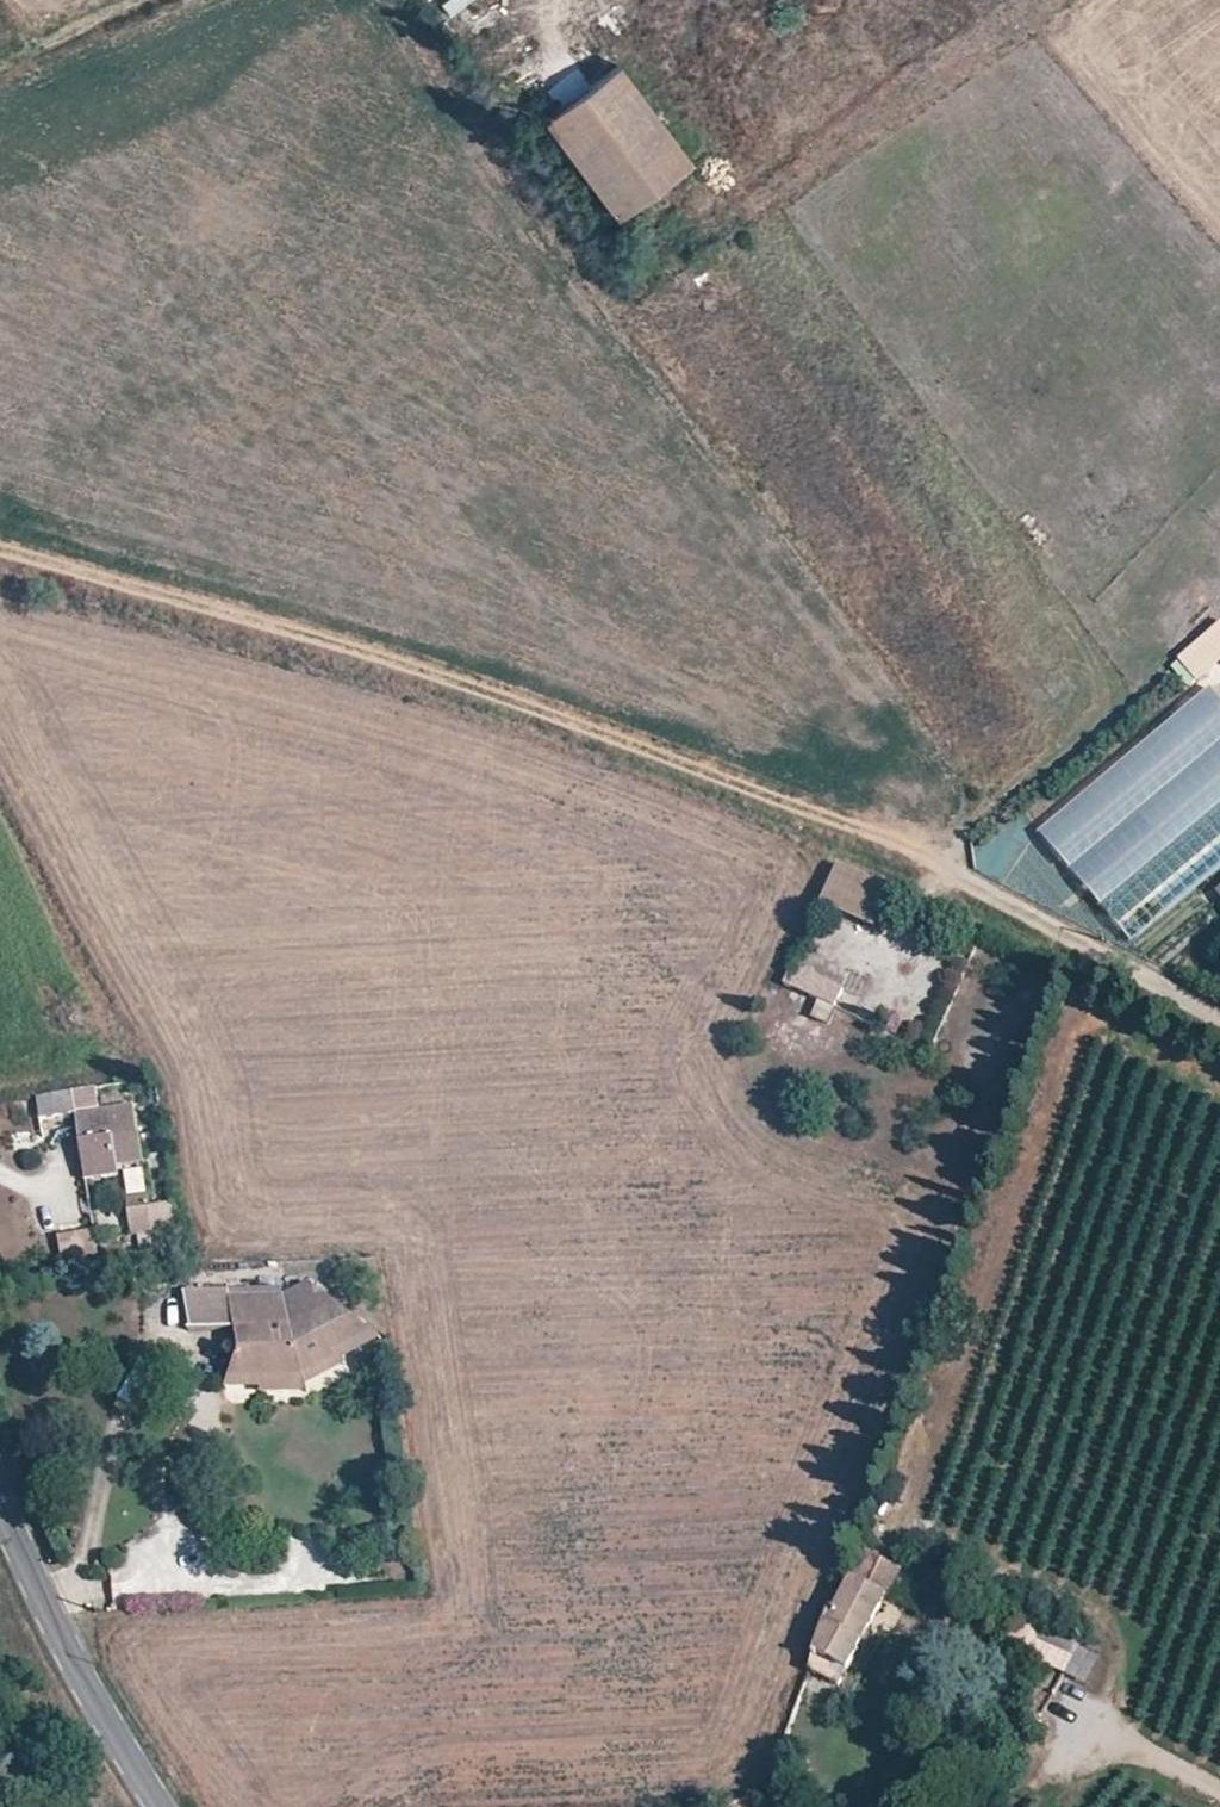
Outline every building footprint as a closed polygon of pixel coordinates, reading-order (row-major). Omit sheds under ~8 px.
[(692,166),(622,74),(551,128),(621,220),(692,166)] [(1177,656),(1196,678),(1219,657),(1219,619),(1177,656)] [(1128,940),(1219,865),(1219,697),(1210,685),(1036,826),(1128,940)] [(892,883),(837,859),(820,899),(874,923),(892,883)] [(792,963),(783,984),(832,1005),(842,984),(792,963)] [(38,1118),(76,1112),(73,1088),(34,1093),(38,1118)] [(130,1105),(76,1112),(85,1175),(118,1171),(117,1159),(137,1157),(130,1105)] [(125,1194),(145,1192),(142,1165),(122,1167),(125,1194)] [(127,1194),(129,1208),(151,1205),(149,1191),(127,1194)] [(151,1205),(129,1208),(132,1232),(152,1229),(152,1232),(174,1229),(170,1202),(151,1205)] [(58,1229),(57,1255),(90,1256),(91,1230),(58,1229)] [(329,1348),(366,1327),(305,1280),(282,1292),(280,1285),(183,1290),(189,1326),(233,1326),(239,1346),(226,1377),(274,1374),(290,1369),(304,1365),(317,1360),(326,1355),(331,1352),(329,1348)] [(376,1337),(366,1327),(329,1348),(331,1352),(326,1355),(317,1360),(304,1365),(290,1369),(274,1374),(226,1377),(223,1384),(259,1384),(261,1394),(305,1390),(309,1380),(346,1363),(340,1356),(376,1337)] [(864,1548),(834,1596),(808,1667),(837,1684),(901,1568),(864,1548)] [(1065,1671),(1082,1637),(1042,1619),(1028,1655),(1065,1671)]
